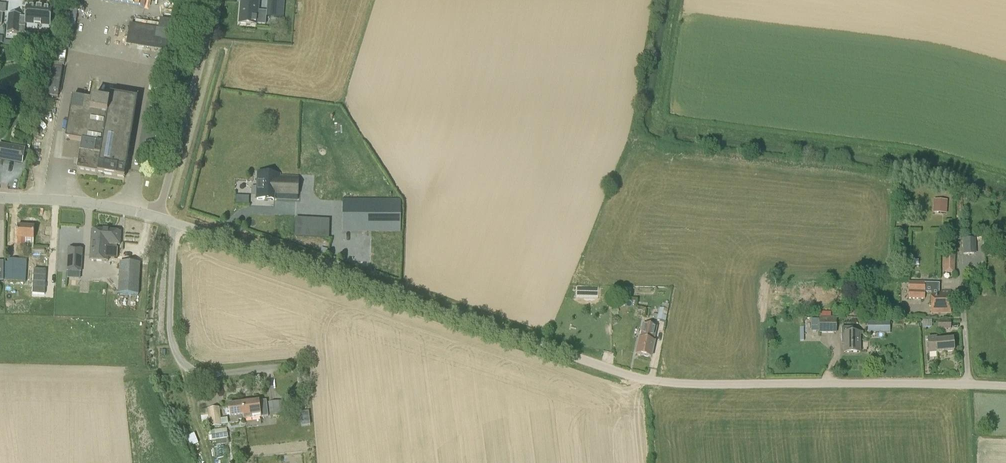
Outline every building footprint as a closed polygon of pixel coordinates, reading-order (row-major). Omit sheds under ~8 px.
[(283,18),(285,0),(268,0),(267,11),(266,17),(283,18)] [(241,2),(239,24),(257,25),(257,24),(266,25),(266,17),(267,11),(258,11),(258,3),(241,2)] [(7,33),(19,34),(19,33),(20,26),(25,27),(26,24),(50,27),(51,27),(52,9),(51,9),(42,8),(42,7),(41,7),(41,8),(37,8),(37,7),(37,8),(27,7),(27,6),(26,6),(25,17),(21,17),(21,15),(9,14),(8,14),(9,14),(7,32),(7,33)] [(169,53),(175,22),(160,19),(159,29),(130,24),(126,45),(169,53)] [(62,68),(51,67),(47,95),(58,97),(62,68)] [(127,166),(138,99),(110,94),(109,103),(72,97),(65,138),(82,141),(77,170),(124,178),(126,166),(127,166)] [(21,161),(23,146),(0,143),(0,158),(21,161)] [(278,177),(279,174),(277,174),(258,174),(257,200),(274,200),(274,199),(297,200),(298,178),(278,177)] [(934,198),(934,212),(948,212),(948,199),(934,198)] [(401,233),(401,200),(343,199),(342,232),(401,233)] [(296,220),(295,237),(326,239),(327,222),(296,220)] [(33,244),(34,227),(17,226),(17,239),(18,239),(18,246),(25,247),(25,243),(33,244)] [(92,231),(90,260),(108,261),(108,258),(117,259),(117,248),(117,245),(120,245),(120,232),(92,231)] [(976,254),(976,239),(962,239),(963,255),(976,254)] [(82,249),(68,248),(67,263),(81,264),(82,249)] [(947,271),(956,271),(955,255),(946,255),(947,271)] [(26,282),(27,260),(8,259),(8,262),(5,262),(4,281),(26,282)] [(138,295),(140,263),(120,262),(118,294),(138,295)] [(950,292),(939,292),(939,284),(909,284),(909,299),(924,299),(924,292),(931,292),(931,313),(950,313),(950,292)] [(653,314),(652,319),(665,322),(669,304),(662,303),(661,309),(659,308),(658,315),(653,314)] [(854,318),(862,318),(862,316),(870,316),(870,311),(854,310),(854,318)] [(819,333),(836,333),(836,319),(819,319),(819,333)] [(874,333),(890,333),(890,321),(874,321),(874,333)] [(938,330),(950,330),(950,321),(938,321),(938,330)] [(653,342),(656,328),(643,325),(640,339),(639,339),(636,354),(643,355),(644,357),(647,358),(649,357),(651,357),(654,342),(653,342)] [(844,344),(844,353),(860,353),(860,333),(853,334),(853,327),(841,328),(842,344),(844,344)] [(927,338),(929,353),(937,352),(937,353),(954,351),(952,339),(936,340),(936,337),(927,338)] [(244,403),(246,420),(268,417),(266,401),(244,403)] [(288,415),(287,401),(268,403),(270,417),(288,415)] [(246,420),(244,403),(229,405),(231,424),(238,423),(238,420),(244,420),(246,420)] [(222,426),(219,408),(208,409),(208,410),(200,411),(202,423),(206,422),(207,428),(222,426)] [(300,412),(301,426),(310,425),(308,411),(300,412)] [(227,429),(210,431),(212,441),(216,441),(217,445),(229,444),(227,429)] [(188,435),(192,445),(199,442),(195,432),(188,435)]
